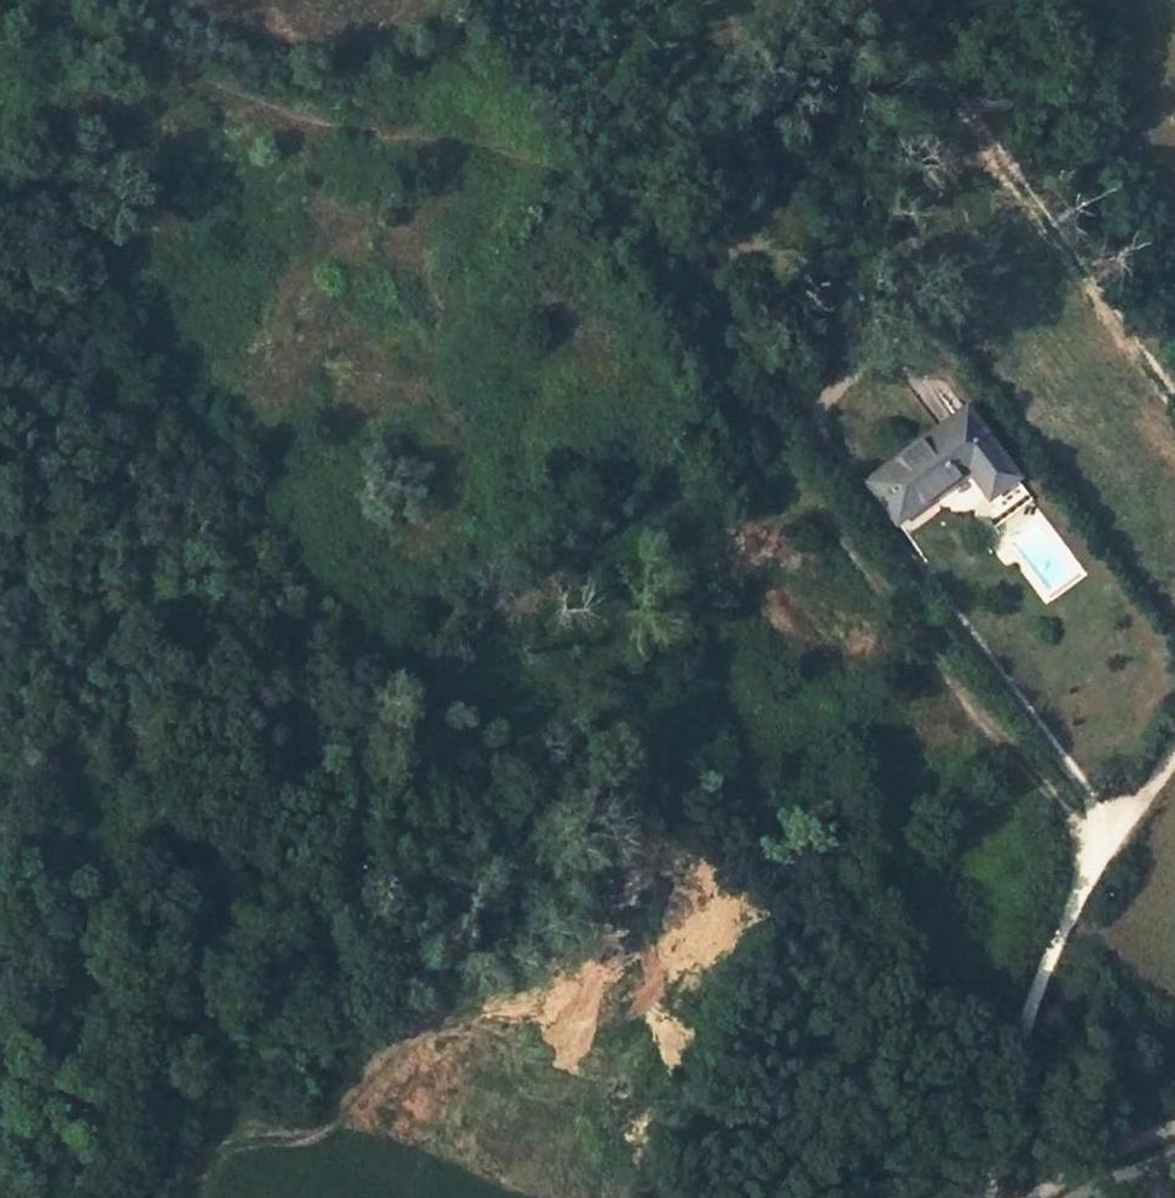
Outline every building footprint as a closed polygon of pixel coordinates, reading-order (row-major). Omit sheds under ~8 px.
[(964,410),(867,483),(896,520),(965,468),(987,497),(1013,478),(964,410)]
